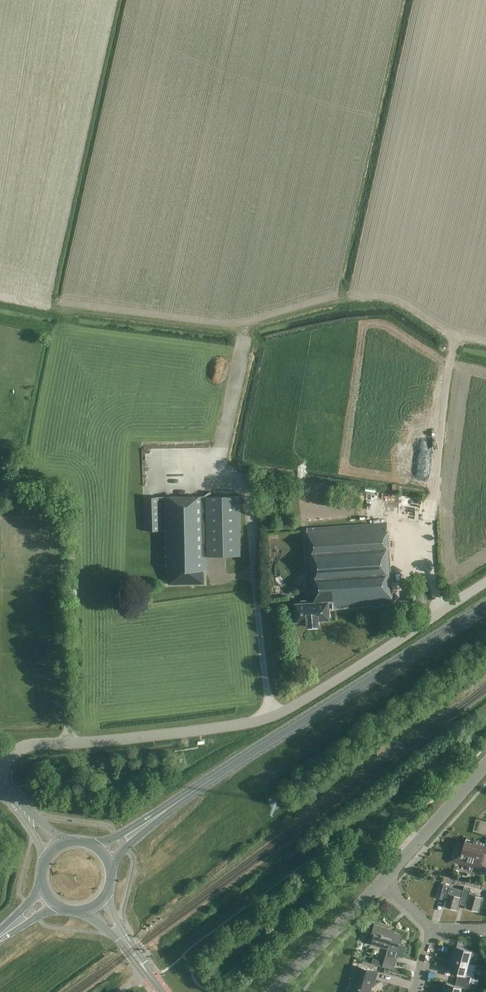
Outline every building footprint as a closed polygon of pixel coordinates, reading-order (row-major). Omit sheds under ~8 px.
[(164,500),(166,580),(169,580),(169,584),(204,583),(204,570),(207,570),(207,556),(241,555),(240,495),(143,497),(144,531),(162,531),(161,500),(164,500)] [(319,620),(330,619),(329,601),(333,601),(333,609),(393,605),(388,522),(308,528),(312,602),(295,603),(296,621),(307,621),(307,626),(319,626),(319,620)] [(413,586),(414,593),(425,593),(425,588),(422,585),(413,586)] [(414,593),(414,602),(427,602),(427,593),(425,593),(414,593)] [(479,818),(475,830),(485,833),(485,820),(479,818)] [(485,844),(485,843),(467,838),(465,844),(456,842),(451,860),(467,864),(466,867),(475,870),(476,867),(485,869),(485,844)] [(464,886),(463,889),(444,883),(439,898),(446,900),(444,906),(458,909),(461,900),(467,902),(465,907),(479,911),(483,896),(470,892),(471,888),(464,886)] [(374,933),(371,943),(388,948),(386,955),(385,954),(383,961),(383,962),(382,966),(393,969),(394,965),(395,965),(397,958),(394,957),(398,944),(401,934),(391,931),(392,929),(374,923),(371,932),(374,933)] [(453,958),(469,962),(471,956),(473,950),(478,952),(480,946),(467,942),(465,948),(457,945),(453,958)] [(394,957),(397,958),(398,956),(403,957),(407,946),(398,944),(394,957)] [(382,966),(383,961),(373,958),(371,963),(372,963),(382,966)] [(457,979),(469,982),(471,976),(466,974),(469,963),(469,962),(453,958),(450,970),(458,973),(457,979)] [(473,977),(476,965),(469,963),(466,974),(471,976),(473,977)] [(373,986),(377,971),(358,965),(350,991),(369,991),(371,985),(373,986)] [(469,982),(457,979),(455,984),(446,982),(443,991),(461,991),(462,987),(468,988),(469,982)]
